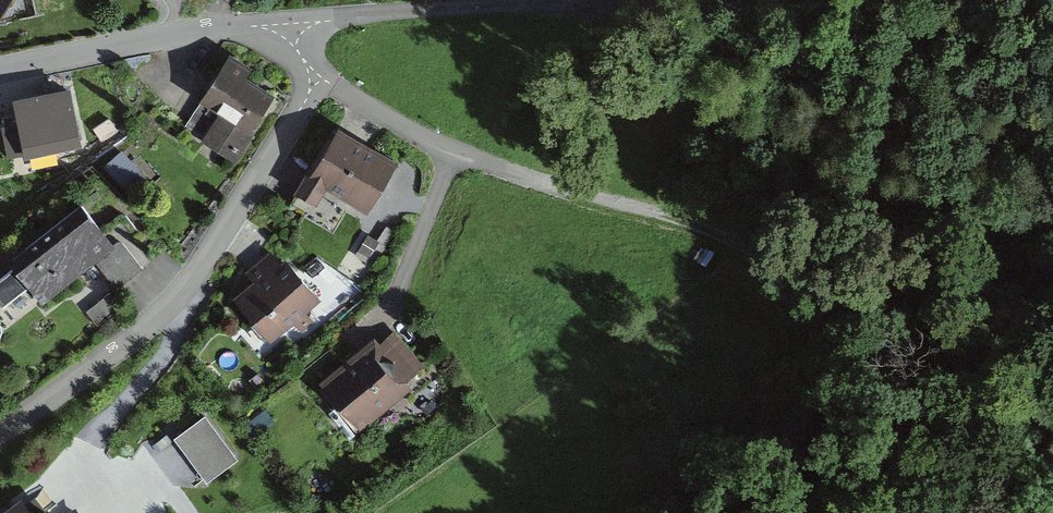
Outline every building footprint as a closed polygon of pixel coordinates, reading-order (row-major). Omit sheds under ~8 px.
[(6,9),(11,0),(0,0),(0,6),(6,9)] [(36,17),(70,10),(68,0),(32,0),(36,17)] [(253,69),(231,52),(195,100),(203,106),(187,127),(232,161),(276,103),(245,80),(253,69)] [(68,90),(15,101),(26,153),(79,144),(68,90)] [(395,167),(330,129),(293,194),(314,206),(322,191),(366,217),(395,167)] [(127,189),(145,173),(125,150),(107,166),(127,189)] [(0,275),(0,295),(5,301),(24,287),(35,301),(88,262),(114,296),(145,273),(121,242),(112,248),(84,211),(0,275)] [(280,260),(273,252),(246,272),(253,281),(235,294),(274,344),(323,306),(285,256),(280,260)] [(379,343),(373,335),(319,378),(362,431),(416,389),(408,379),(423,367),(395,331),(379,343)] [(205,412),(173,434),(204,480),(236,458),(205,412)] [(13,498),(0,508),(0,512),(24,512),(13,498)] [(42,503),(27,512),(50,512),(42,503)]
